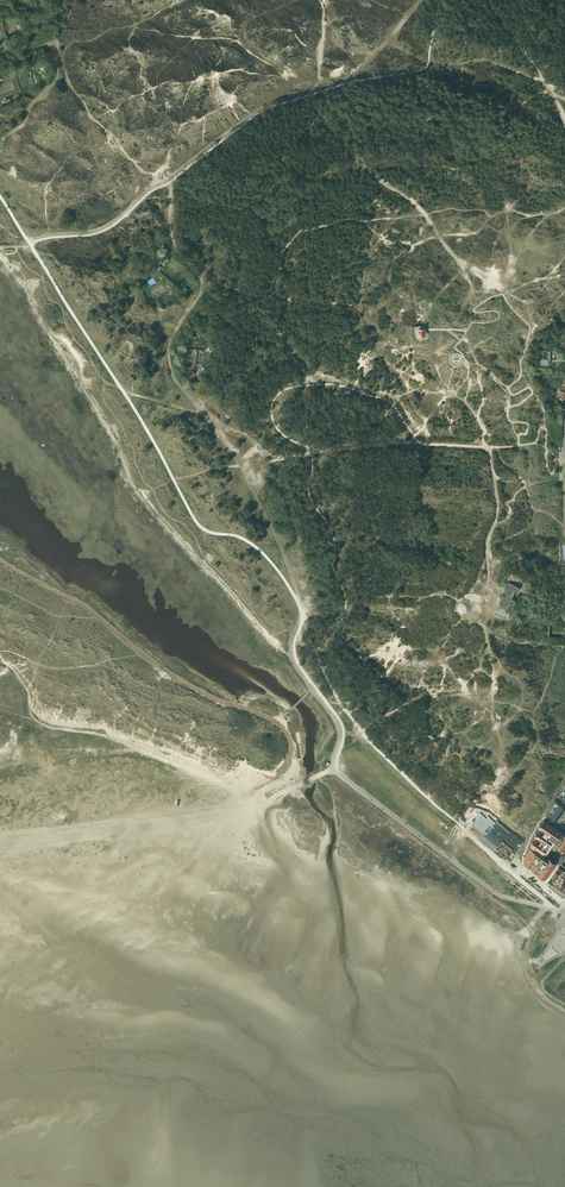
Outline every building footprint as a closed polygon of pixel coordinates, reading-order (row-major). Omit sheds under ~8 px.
[(5,83),(0,85),(0,94),(9,90),(5,83)] [(167,265),(177,275),(183,270),(173,260),(167,265)] [(151,288),(154,296),(166,291),(163,283),(151,288)] [(193,347),(189,369),(195,370),(198,352),(200,352),(198,360),(207,362),(208,353),(206,353),(206,349),(193,347)] [(547,352),(539,352),(539,367),(547,367),(547,352)] [(564,380),(555,398),(559,400),(559,398),(562,400),(564,395),(564,381),(564,380)] [(495,608),(493,614),(508,619),(509,618),(504,617),(505,613),(510,614),(506,612),(507,609),(508,610),(510,604),(512,605),(513,605),(514,605),(514,604),(515,604),(515,602),(516,601),(516,600),(512,599),(515,590),(518,591),(519,590),(519,588),(519,587),(519,586),(518,586),(518,585),(508,582),(507,582),(507,583),(506,583),(504,588),(504,590),(498,606),(500,607),(499,610),(495,608)] [(557,795),(564,801),(564,792),(561,789),(558,795),(557,794),(557,795)] [(551,807),(563,815),(564,812),(564,808),(554,800),(554,801),(555,801),(551,807)] [(546,812),(559,821),(563,815),(551,807),(547,812),(546,812)] [(486,819),(480,815),(473,825),(483,833),(489,824),(493,820),(488,817),(486,819)] [(493,820),(489,824),(504,836),(516,845),(519,841),(493,820)] [(524,857),(525,858),(527,859),(525,861),(530,864),(532,862),(534,864),(532,867),(537,870),(538,868),(541,870),(538,873),(543,876),(545,874),(546,875),(547,876),(556,863),(546,856),(554,843),(564,850),(564,849),(564,835),(561,833),(560,832),(560,831),(560,832),(558,831),(558,830),(549,824),(544,821),(543,821),(542,820),(537,828),(539,829),(533,837),(535,838),(530,846),(532,847),(534,849),(534,850),(531,848),(524,857)] [(493,850),(504,836),(489,824),(483,833),(482,833),(478,838),(493,850)] [(516,845),(504,836),(493,850),(494,851),(505,859),(511,851),(516,845)] [(523,844),(519,841),(516,845),(511,851),(515,855),(517,852),(523,844)] [(554,884),(564,891),(564,879),(560,876),(554,884)]
